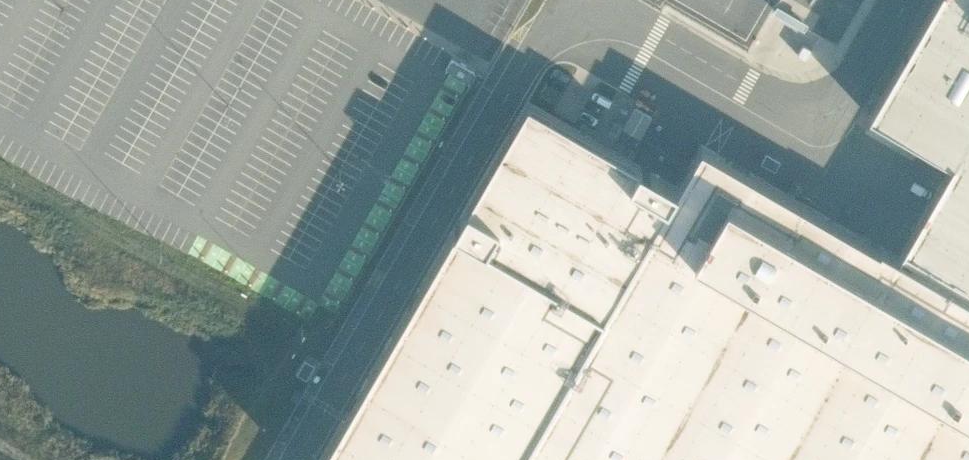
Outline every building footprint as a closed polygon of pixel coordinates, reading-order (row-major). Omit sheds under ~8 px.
[(906,250),(968,286),(968,0),(935,0),(874,107),(960,157),(906,250)] [(906,250),(697,130),(671,175),(529,91),(319,459),(968,459),(968,286),(906,250)]
